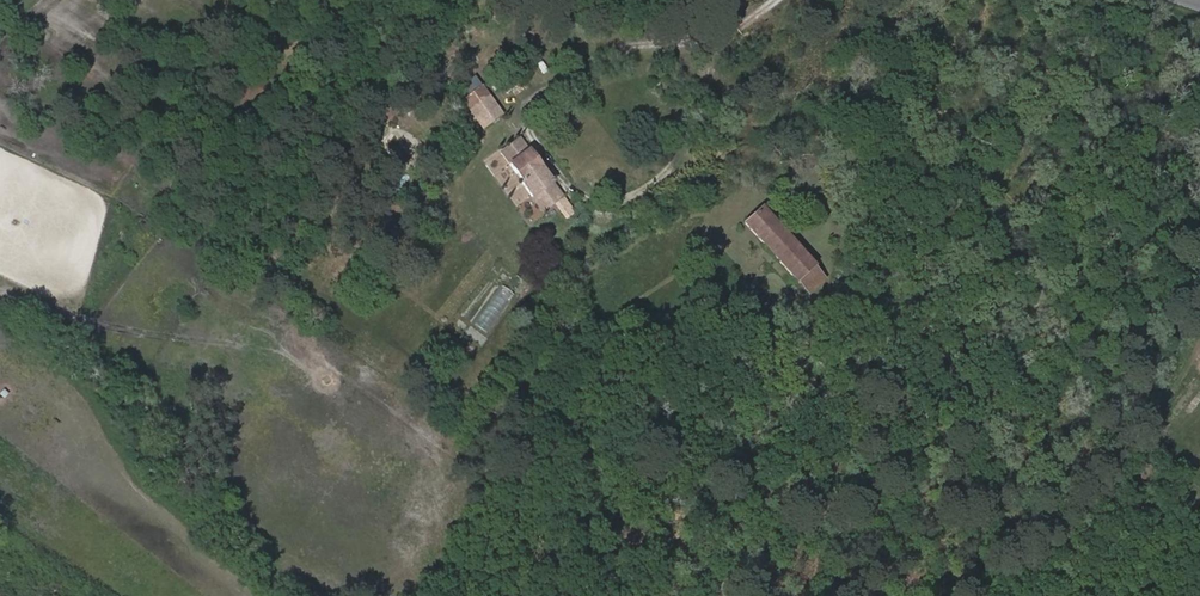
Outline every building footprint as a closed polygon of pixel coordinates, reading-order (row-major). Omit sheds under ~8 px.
[(487,101),(482,104),(496,125),(503,121),(506,125),(511,121),(508,117),(515,112),(500,91),(487,101)] [(572,193),(530,136),(508,151),(548,209),(572,193)] [(751,223),(800,280),(818,266),(805,250),(769,207),(751,223)] [(818,266),(800,280),(811,293),(829,279),(818,266)] [(475,323),(487,331),(516,293),(504,284),(475,323)]
